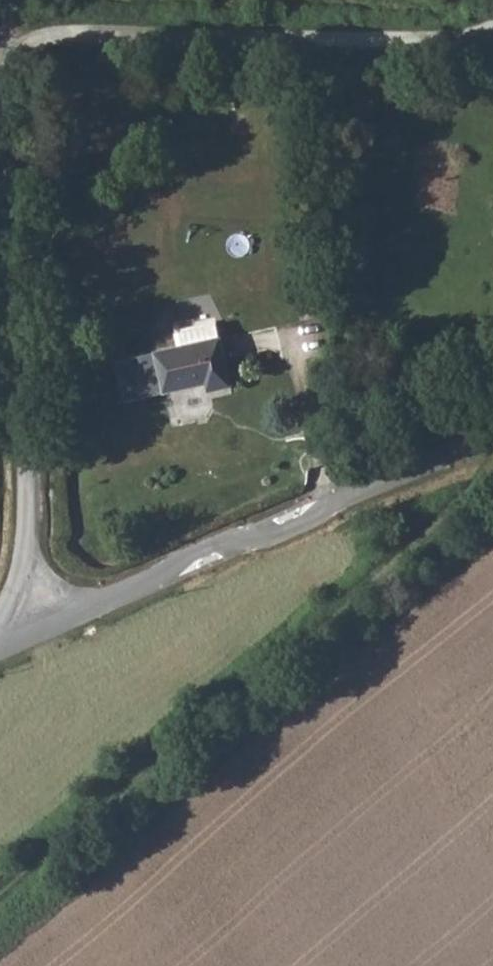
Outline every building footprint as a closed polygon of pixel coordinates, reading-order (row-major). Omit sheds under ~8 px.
[(213,356),(198,310),(137,330),(151,368),(190,355),(196,364),(213,356)]
